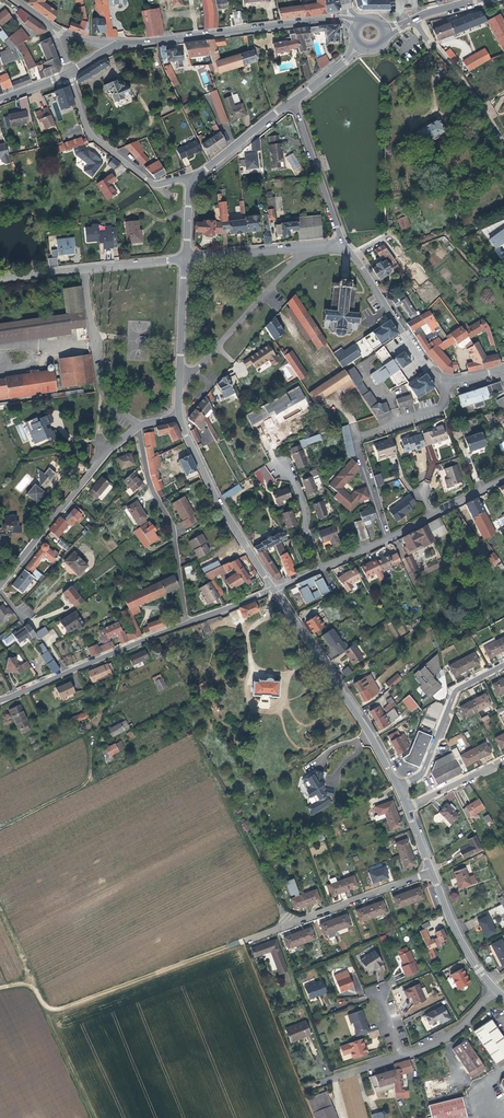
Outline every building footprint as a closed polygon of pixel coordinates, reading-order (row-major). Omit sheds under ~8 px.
[(22,1),(52,21),(56,15),(56,13),(42,2),(45,0),(23,0),(22,1)] [(105,33),(103,22),(100,5),(100,0),(95,0),(95,4),(94,5),(94,11),(97,11),(97,13),(98,15),(98,20),(92,20),(91,32),(105,33)] [(208,29),(217,28),(217,16),(217,11),(216,10),(215,2),(215,0),(205,0),(206,5),(208,15),(208,29)] [(216,10),(228,8),(226,0),(222,0),(222,1),(215,2),(216,10)] [(304,16),(326,13),(323,0),(316,0),(317,4),(302,6),(304,16)] [(326,13),(336,11),(339,7),(337,0),(323,0),(326,13)] [(389,11),(387,0),(354,0),(356,8),(359,11),(389,11)] [(106,5),(100,5),(103,22),(109,21),(106,5)] [(277,9),(279,20),(304,16),(302,6),(291,7),(277,9)] [(70,23),(68,29),(87,36),(87,22),(84,7),(81,7),(78,8),(81,21),(79,26),(70,23)] [(159,9),(141,12),(145,38),(160,36),(163,31),(159,9)] [(41,26),(19,10),(16,14),(18,16),(18,17),(21,22),(38,34),(45,31),(41,26)] [(231,11),(233,18),(234,22),(240,21),(238,10),(231,11)] [(0,13),(0,26),(10,19),(4,11),(0,13)] [(469,15),(431,30),(437,45),(438,44),(440,43),(439,41),(468,29),(468,27),(473,25),(469,15)] [(486,22),(498,46),(499,46),(501,45),(503,43),(503,27),(498,16),(486,22)] [(105,33),(106,37),(112,37),(109,21),(103,22),(105,33)] [(318,26),(307,28),(308,34),(318,33),(318,31),(325,31),(325,36),(326,36),(326,43),(337,43),(337,36),(338,36),(338,31),(337,31),(337,26),(318,26)] [(21,42),(28,39),(20,28),(6,38),(7,38),(13,46),(21,42)] [(292,29),(296,49),(297,53),(304,52),(303,49),(312,46),(308,34),(307,28),(292,29)] [(292,29),(286,30),(288,37),(284,38),(284,41),(271,44),(273,54),(287,51),(287,50),(296,49),(292,29)] [(246,42),(247,48),(251,47),(253,57),(259,55),(257,48),(254,46),(253,34),(246,35),(246,42)] [(2,65),(20,56),(13,46),(7,38),(3,41),(7,47),(9,49),(5,51),(0,53),(0,61),(2,65)] [(206,41),(204,41),(208,55),(211,63),(206,65),(208,71),(212,70),(214,74),(218,73),(218,74),(221,74),(221,72),(255,62),(253,57),(251,47),(247,48),(247,52),(219,60),(215,47),(225,45),(223,38),(206,41)] [(51,43),(49,39),(39,44),(45,60),(46,62),(56,58),(51,43)] [(204,41),(183,43),(190,58),(208,55),(204,41)] [(33,65),(21,42),(13,46),(20,56),(26,71),(35,67),(33,65)] [(158,56),(160,63),(175,61),(175,68),(181,67),(180,52),(174,53),(173,50),(165,51),(164,46),(157,47),(158,56)] [(444,53),(452,65),(457,61),(448,49),(444,53)] [(483,50),(461,62),(467,72),(488,60),(483,50)] [(317,65),(318,70),(327,62),(325,56),(315,60),(317,65)] [(60,67),(56,58),(46,62),(43,63),(45,69),(42,70),(42,71),(38,73),(35,67),(26,71),(28,76),(31,83),(33,82),(32,79),(33,78),(32,75),(33,74),(34,77),(38,75),(40,79),(57,72),(60,67)] [(108,66),(104,59),(96,63),(77,75),(75,81),(76,85),(108,66)] [(299,61),(304,81),(309,77),(305,62),(304,62),(304,60),(299,61)] [(451,71),(443,63),(437,69),(445,77),(451,71)] [(168,65),(162,68),(171,87),(177,84),(168,65)] [(455,69),(460,76),(464,73),(460,67),(458,68),(457,67),(455,69)] [(2,90),(11,86),(10,83),(6,74),(0,77),(0,85),(2,90)] [(24,85),(31,83),(28,76),(21,79),(24,85)] [(460,86),(454,77),(451,79),(456,88),(460,86)] [(11,86),(13,89),(24,85),(21,79),(10,83),(11,86)] [(121,97),(128,94),(124,85),(122,86),(121,83),(117,82),(114,84),(113,82),(102,86),(104,92),(108,91),(112,102),(122,99),(121,97)] [(59,110),(73,106),(67,87),(49,94),(51,99),(55,98),(59,110)] [(236,93),(222,98),(231,120),(245,115),(236,93)] [(216,94),(210,96),(212,103),(219,101),(216,94)] [(31,121),(25,96),(18,99),(21,112),(7,115),(7,116),(10,126),(10,127),(27,123),(27,122),(31,121)] [(219,101),(212,103),(220,124),(221,124),(227,122),(219,101)] [(187,103),(181,106),(185,114),(191,111),(187,103)] [(44,130),(54,126),(46,108),(42,110),(43,112),(41,113),(39,111),(34,113),(38,123),(41,122),(44,130)] [(435,120),(415,132),(416,135),(415,137),(416,141),(420,142),(422,145),(431,139),(433,140),(436,138),(436,136),(443,132),(435,120)] [(218,132),(200,145),(206,156),(224,143),(224,142),(228,140),(224,132),(220,134),(218,132)] [(270,168),(277,167),(277,161),(279,161),(283,161),(282,153),(283,153),(282,144),(279,144),(278,135),(269,136),(270,145),(268,145),(270,168)] [(258,137),(250,144),(251,152),(260,151),(258,137)] [(79,139),(61,145),(58,147),(59,153),(63,152),(73,148),(82,145),(86,143),(84,139),(80,140),(79,139)] [(138,140),(124,146),(130,153),(133,151),(137,150),(138,149),(138,144),(140,142),(138,140)] [(180,147),(174,150),(179,160),(184,157),(184,158),(193,154),(195,155),(200,152),(200,150),(195,140),(180,147)] [(36,142),(25,145),(26,151),(38,148),(36,142)] [(12,144),(5,146),(8,155),(26,151),(25,145),(14,148),(12,144)] [(133,151),(130,153),(134,158),(140,152),(143,150),(138,144),(138,149),(137,150),(133,151)] [(82,145),(73,148),(75,155),(88,166),(83,172),(91,178),(102,164),(100,163),(101,161),(88,151),(87,153),(84,151),(82,145)] [(10,163),(8,155),(5,146),(0,147),(0,159),(1,159),(1,162),(6,164),(10,163)] [(140,152),(134,158),(143,167),(148,162),(140,152)] [(296,175),(304,171),(294,152),(286,157),(296,175)] [(255,157),(244,158),(244,161),(239,161),(239,167),(245,166),(245,170),(257,168),(255,157)] [(107,166),(112,170),(120,165),(114,160),(107,166)] [(163,174),(159,166),(155,168),(154,165),(145,170),(154,179),(163,174)] [(109,175),(95,184),(105,200),(114,194),(108,185),(114,181),(109,175)] [(265,199),(268,221),(274,220),(273,211),(274,210),(273,198),(265,199)] [(217,203),(218,207),(220,230),(228,230),(229,235),(239,234),(245,233),(244,220),(227,222),(225,203),(220,203),(217,203)] [(202,224),(194,223),(194,233),(201,233),(201,235),(207,236),(213,236),(213,234),(221,234),(220,230),(218,207),(214,207),(216,224),(214,224),(213,223),(202,222),(202,224)] [(407,227),(402,214),(395,216),(400,230),(407,227)] [(244,220),(245,233),(253,232),(259,232),(257,217),(256,215),(250,216),(249,218),(244,218),(244,220)] [(314,228),(315,238),(322,237),(320,216),(311,217),(312,228),(314,228)] [(297,231),(297,240),(306,239),(315,238),(314,228),(312,228),(311,217),(295,219),(297,231)] [(297,231),(295,219),(279,220),(279,225),(275,226),(275,236),(280,236),(280,237),(288,236),(288,233),(297,231)] [(129,243),(139,242),(139,236),(136,236),(136,234),(137,232),(137,222),(124,223),(125,242),(129,242),(129,243)] [(111,247),(116,247),(114,228),(109,228),(109,226),(103,227),(103,233),(97,233),(96,224),(90,225),(90,227),(83,228),(85,242),(100,240),(101,249),(111,248),(111,247)] [(262,235),(263,245),(270,244),(268,226),(265,226),(266,232),(262,235)] [(502,228),(503,229),(488,240),(494,248),(502,243),(503,246),(503,227),(502,228)] [(418,238),(419,242),(437,235),(436,231),(431,233),(430,234),(425,236),(423,236),(418,238)] [(50,258),(51,258),(56,257),(72,255),(72,249),(73,249),(72,239),(54,241),(55,251),(49,251),(50,258)] [(386,251),(382,244),(374,249),(378,256),(382,254),(386,251)] [(394,262),(386,251),(382,254),(390,265),(394,262)] [(419,269),(406,254),(404,257),(408,261),(406,263),(415,273),(419,269)] [(429,260),(434,265),(440,260),(434,254),(429,260)] [(51,259),(46,260),(47,269),(56,268),(55,259),(51,259)] [(375,266),(371,268),(378,280),(397,268),(398,269),(399,269),(394,262),(390,265),(388,266),(385,261),(381,263),(379,261),(374,264),(375,266)] [(332,284),(332,286),(331,286),(331,287),(332,287),(332,292),(331,292),(331,293),(332,293),(331,298),(330,298),(330,299),(331,299),(331,304),(330,304),(330,305),(330,310),(329,310),(324,310),(325,309),(323,309),(323,310),(322,311),(323,311),(322,321),(322,322),(322,327),(321,327),(321,328),(322,328),(326,328),(328,329),(328,331),(329,332),(329,333),(330,333),(332,333),(333,334),(334,333),(336,336),(341,337),(344,334),(345,334),(346,334),(348,334),(349,335),(349,334),(349,333),(350,333),(350,330),(356,331),(357,331),(357,330),(357,325),(358,325),(358,324),(357,324),(358,314),(358,312),(357,312),(357,313),(353,313),(352,312),(352,311),(352,307),(353,307),(353,306),(352,306),(353,301),(353,300),(353,296),(354,296),(354,295),(354,294),(354,289),(355,289),(355,288),(354,288),(354,286),(355,286),(355,285),(355,284),(354,284),(353,285),(349,284),(349,283),(349,282),(348,282),(348,280),(348,279),(344,279),(340,278),(339,279),(339,281),(337,282),(337,284),(333,283),(333,282),(332,282),(332,283),(331,283),(331,284),(332,284)] [(85,328),(80,287),(66,289),(69,314),(0,325),(0,341),(85,328)] [(415,291),(405,298),(406,300),(416,293),(415,291)] [(401,292),(390,299),(391,301),(399,296),(401,300),(405,298),(401,292)] [(316,348),(325,343),(293,295),(286,303),(316,348)] [(399,296),(391,301),(394,305),(399,301),(401,300),(399,296)] [(405,298),(401,300),(399,301),(401,304),(408,316),(414,312),(406,300),(405,298)] [(432,318),(428,310),(405,323),(411,331),(424,324),(430,330),(431,333),(435,331),(433,329),(438,325),(432,318)] [(264,327),(273,340),(283,333),(279,328),(280,327),(277,323),(277,324),(273,317),(264,327)] [(388,339),(397,333),(388,320),(371,332),(380,345),(388,339)] [(481,320),(462,331),(468,339),(485,329),(490,346),(493,345),(488,326),(481,320)] [(462,331),(460,327),(449,334),(454,342),(458,348),(460,348),(465,345),(470,342),(468,339),(462,331)] [(419,333),(414,336),(424,352),(435,345),(440,342),(438,338),(426,344),(420,334),(419,333)] [(422,333),(420,334),(426,344),(438,338),(435,333),(426,338),(422,333)] [(454,342),(449,334),(445,336),(447,338),(440,342),(435,345),(440,350),(454,342)] [(470,342),(465,345),(466,346),(465,347),(466,349),(465,349),(472,362),(466,363),(467,371),(481,369),(479,360),(471,345),(470,342)] [(499,364),(496,355),(485,357),(477,342),(471,345),(479,360),(481,369),(492,367),(499,364)] [(341,367),(359,355),(353,344),(334,357),(341,367)] [(248,358),(251,362),(255,368),(268,360),(271,365),(272,364),(274,365),(276,363),(277,360),(280,358),(277,355),(275,356),(267,345),(248,358)] [(450,362),(440,350),(435,345),(424,352),(440,371),(450,362)] [(368,375),(372,380),(376,385),(389,376),(399,390),(408,384),(398,370),(400,368),(401,369),(410,363),(403,353),(394,359),(394,360),(392,361),(382,347),(376,351),(374,352),(381,364),(382,365),(381,366),(368,375)] [(279,349),(298,379),(306,375),(290,351),(288,353),(286,350),(283,352),(281,348),(279,349)] [(62,384),(92,380),(89,356),(58,361),(62,384)] [(450,362),(440,371),(441,372),(450,374),(450,368),(457,368),(455,362),(450,363),(450,362)] [(354,386),(344,372),(341,367),(333,372),(335,375),(308,393),(314,403),(338,386),(343,393),(354,386)] [(356,390),(362,386),(359,382),(361,381),(352,367),(344,372),(354,386),(356,390)] [(0,381),(0,400),(56,392),(53,373),(0,381)] [(424,393),(433,387),(424,374),(415,380),(415,381),(407,386),(416,398),(424,393)] [(227,378),(231,386),(238,382),(234,375),(227,378)] [(223,398),(234,393),(231,386),(227,378),(226,376),(221,379),(216,384),(223,398)] [(502,392),(501,390),(499,383),(480,389),(475,390),(476,395),(473,396),(471,391),(458,395),(461,406),(472,403),(474,409),(484,406),(482,400),(489,398),(488,397),(492,396),(492,393),(498,392),(502,392)] [(387,415),(386,411),(383,402),(378,403),(377,403),(376,403),(368,391),(366,392),(362,386),(356,390),(373,415),(376,419),(387,415)] [(301,387),(245,413),(251,425),(275,414),(276,415),(281,413),(284,419),(310,408),(301,387)] [(47,399),(84,394),(83,391),(47,396),(47,399)] [(393,398),(396,408),(410,404),(407,394),(393,398)] [(209,413),(212,409),(207,401),(205,396),(195,409),(202,416),(206,424),(211,432),(214,431),(206,417),(209,413)] [(499,398),(495,401),(502,413),(503,412),(503,396),(499,398)] [(201,431),(206,424),(202,416),(195,409),(187,418),(187,420),(201,431)] [(53,422),(49,413),(41,417),(45,426),(53,422)] [(271,436),(282,431),(274,415),(263,421),(271,436)] [(55,437),(52,430),(50,431),(47,432),(46,429),(45,426),(41,417),(36,419),(35,417),(27,421),(28,426),(30,425),(32,429),(30,431),(33,438),(32,439),(34,443),(49,437),(50,440),(55,437)] [(172,442),(180,438),(174,425),(172,423),(155,427),(156,435),(167,432),(172,442)] [(353,456),(346,424),(340,426),(346,457),(353,456)] [(462,434),(471,432),(468,424),(460,427),(462,434)] [(422,434),(426,446),(445,440),(441,426),(434,428),(435,430),(422,434)] [(151,447),(155,447),(151,428),(142,430),(145,448),(151,447)] [(190,431),(197,443),(202,440),(195,428),(190,431)] [(462,434),(469,451),(485,446),(480,432),(472,435),(471,432),(462,434)] [(319,438),(317,434),(302,439),(304,443),(319,438)] [(419,449),(424,447),(420,435),(417,435),(405,440),(405,439),(399,440),(401,446),(399,446),(402,454),(410,451),(414,450),(414,452),(419,450),(419,449)] [(391,455),(396,454),(392,441),(373,447),(377,458),(384,456),(384,457),(386,456),(386,455),(390,454),(391,455)] [(297,467),(306,464),(298,445),(290,448),(297,467)] [(152,454),(151,447),(145,448),(147,461),(158,456),(161,454),(162,453),(162,452),(157,454),(157,453),(152,454)] [(132,452),(118,456),(122,468),(135,464),(132,452)] [(198,474),(189,455),(178,461),(185,476),(186,475),(188,479),(198,474)] [(160,468),(158,456),(147,461),(150,475),(156,491),(160,489),(163,488),(158,474),(157,469),(160,468)] [(356,502),(367,498),(364,488),(360,490),(359,489),(353,491),(353,494),(348,495),(343,491),(343,492),(339,489),(340,488),(340,487),(339,486),(342,483),(343,484),(348,479),(347,478),(350,474),(351,475),(357,468),(356,464),(350,459),(327,485),(336,492),(332,496),(348,511),(356,502)] [(275,481),(264,465),(257,470),(268,486),(275,481)] [(439,471),(440,476),(445,475),(446,479),(443,480),(446,488),(452,486),(452,484),(460,481),(455,465),(439,471)] [(27,493),(38,501),(46,491),(43,488),(44,487),(46,489),(53,481),(51,480),(57,473),(50,467),(45,473),(39,468),(41,486),(36,482),(27,493)] [(321,482),(315,469),(310,471),(311,473),(312,473),(314,476),(312,477),(312,476),(303,480),(308,493),(317,490),(315,485),(321,482)] [(137,490),(138,491),(144,486),(131,472),(122,480),(132,492),(136,488),(137,490)] [(375,486),(382,484),(379,475),(372,477),(375,486)] [(102,477),(89,491),(96,497),(109,483),(102,477)] [(243,489),(239,484),(227,491),(231,497),(243,489)] [(286,488),(274,493),(272,494),(276,502),(277,501),(290,496),(286,488)] [(165,499),(160,489),(156,491),(161,501),(165,499)] [(413,501),(408,493),(402,498),(403,499),(388,510),(395,520),(403,516),(402,515),(402,513),(409,508),(408,506),(415,502),(413,501)] [(172,503),(176,513),(178,512),(179,514),(178,515),(181,522),(180,523),(183,530),(196,523),(192,516),(194,515),(184,497),(172,503)] [(494,533),(476,498),(464,504),(483,539),(494,533)] [(319,518),(327,515),(322,501),(313,504),(319,518)] [(138,523),(147,517),(137,502),(128,508),(138,523)] [(55,513),(59,508),(55,504),(51,509),(55,513)] [(68,514),(76,521),(83,512),(76,506),(68,514)] [(359,512),(361,519),(353,522),(359,540),(367,537),(363,525),(370,523),(369,519),(374,517),(372,508),(367,510),(366,508),(362,509),(363,511),(359,512)] [(22,522),(20,522),(21,517),(19,517),(19,511),(12,511),(12,509),(9,509),(9,511),(6,511),(6,518),(1,517),(1,522),(0,522),(0,528),(1,529),(9,530),(10,525),(14,526),(13,529),(22,529),(22,522)] [(287,527),(296,524),(291,510),(282,514),(287,527)] [(71,526),(76,521),(68,514),(64,519),(60,516),(48,530),(57,538),(68,524),(71,526)] [(447,532),(439,517),(424,525),(432,540),(444,534),(447,532)] [(151,525),(149,521),(139,527),(148,542),(156,537),(153,532),(155,530),(151,525)] [(283,530),(278,521),(275,522),(280,533),(278,534),(260,543),(261,543),(253,547),(257,554),(263,550),(274,545),(280,542),(287,539),(283,530)] [(432,540),(424,525),(401,537),(405,545),(410,554),(433,541),(432,540)] [(136,535),(137,537),(144,548),(159,538),(155,530),(153,532),(156,537),(148,542),(139,527),(133,531),(136,535)] [(332,528),(315,534),(319,544),(327,541),(329,546),(337,543),(332,528)] [(198,558),(208,552),(204,544),(206,543),(200,534),(190,540),(194,549),(193,550),(198,558)] [(66,551),(69,547),(61,540),(58,543),(66,551)] [(287,576),(294,574),(291,566),(293,565),(289,556),(288,557),(286,552),(285,553),(280,542),(274,545),(287,576)] [(33,558),(23,569),(24,569),(33,576),(38,570),(35,568),(39,563),(38,562),(43,555),(49,559),(52,562),(53,563),(59,554),(54,550),(52,552),(47,548),(47,546),(44,544),(42,544),(40,545),(40,548),(36,554),(35,553),(32,557),(33,558)] [(263,550),(257,554),(271,577),(278,579),(281,578),(263,550)] [(77,576),(86,566),(72,552),(63,562),(77,576)] [(490,563),(497,558),(493,552),(486,557),(490,563)] [(400,561),(396,553),(389,556),(388,555),(376,560),(381,570),(400,561)] [(410,555),(404,558),(410,573),(417,570),(410,555)] [(239,563),(236,559),(230,562),(233,567),(236,571),(242,568),(239,563)] [(376,560),(375,559),(361,566),(366,577),(375,573),(379,580),(384,577),(381,570),(376,560)] [(213,562),(201,568),(204,573),(219,565),(217,561),(213,562)] [(218,597),(219,598),(222,596),(221,595),(223,593),(215,579),(215,578),(215,576),(233,567),(230,562),(229,563),(228,562),(219,565),(204,573),(209,582),(218,597)] [(192,566),(185,566),(186,581),(196,580),(195,572),(192,572),(192,566)] [(249,578),(242,568),(236,571),(236,572),(243,582),(249,578)] [(360,579),(355,568),(346,572),(337,578),(346,592),(352,588),(350,584),(352,583),(360,579)] [(20,592),(33,576),(24,569),(12,585),(20,592)] [(231,590),(243,582),(236,572),(225,579),(231,590)] [(159,582),(140,591),(137,592),(124,598),(128,608),(129,609),(137,606),(164,593),(165,594),(177,588),(172,575),(159,581),(159,582)] [(316,579),(314,576),(297,583),(300,589),(297,590),(298,591),(298,592),(299,593),(305,604),(313,599),(322,595),(322,594),(328,591),(320,578),(316,580),(315,579),(316,579)] [(206,604),(218,597),(209,582),(200,588),(202,593),(200,594),(206,604)] [(71,586),(62,593),(65,597),(64,598),(67,601),(67,600),(70,604),(71,603),(74,607),(83,601),(71,586)] [(253,604),(253,601),(238,607),(241,616),(256,610),(255,607),(255,606),(254,604),(253,604)] [(3,622),(13,614),(7,607),(4,609),(1,604),(0,605),(0,624),(3,622)] [(129,609),(128,608),(121,612),(125,620),(126,619),(132,616),(140,612),(137,606),(129,609)] [(78,628),(83,625),(75,612),(60,621),(67,632),(76,626),(78,628)] [(315,615),(305,622),(312,633),(322,626),(315,615)] [(126,619),(129,626),(135,623),(132,616),(126,619)] [(157,628),(166,625),(164,618),(155,621),(147,624),(148,627),(150,631),(157,628)] [(117,635),(120,644),(127,641),(125,636),(124,631),(122,632),(118,623),(103,629),(108,639),(112,637),(112,639),(116,638),(115,636),(117,635)] [(125,636),(127,641),(141,635),(135,623),(129,626),(132,632),(125,636)] [(15,631),(11,634),(18,643),(27,637),(29,640),(36,635),(34,633),(28,624),(16,632),(15,631)] [(197,641),(202,639),(198,626),(192,628),(197,641)] [(34,633),(36,635),(38,639),(48,633),(44,627),(34,633)] [(334,634),(331,628),(320,636),(323,640),(324,640),(326,643),(325,644),(327,647),(330,648),(332,646),(337,655),(342,651),(347,648),(344,643),(339,641),(338,640),(338,638),(336,635),(334,634)] [(500,652),(503,649),(503,635),(494,640),(500,652)] [(488,658),(500,652),(494,640),(482,647),(488,658)] [(87,648),(90,657),(114,647),(111,642),(97,647),(96,644),(87,648)] [(40,655),(52,674),(59,670),(42,644),(39,647),(43,653),(40,655)] [(352,645),(347,648),(342,651),(351,665),(361,658),(352,645)] [(441,651),(443,655),(455,648),(453,645),(441,651)] [(221,657),(226,654),(222,648),(217,651),(221,657)] [(144,650),(128,657),(131,665),(147,658),(144,650)] [(460,659),(466,670),(477,664),(471,653),(460,659)] [(424,681),(439,669),(436,654),(422,666),(422,667),(419,670),(418,670),(412,675),(414,678),(415,677),(417,679),(420,677),(422,676),(422,677),(421,677),(424,681)] [(12,671),(12,673),(17,674),(23,670),(20,666),(16,665),(17,661),(14,657),(12,658),(7,658),(5,669),(12,671)] [(454,677),(466,670),(460,659),(448,666),(454,677)] [(92,682),(111,674),(109,670),(113,668),(110,663),(88,672),(92,682)] [(347,667),(340,671),(344,676),(350,672),(347,667)] [(439,671),(439,669),(424,681),(425,681),(426,681),(427,682),(425,683),(421,686),(420,687),(426,696),(428,697),(439,687),(431,678),(432,677),(439,671)] [(384,684),(389,689),(400,678),(396,673),(384,684)] [(353,683),(358,692),(363,702),(373,697),(378,691),(373,681),(369,674),(353,683)] [(158,691),(166,687),(159,675),(152,678),(158,691)] [(441,688),(432,677),(431,678),(439,687),(428,697),(426,696),(420,701),(422,704),(423,703),(421,701),(425,698),(427,700),(441,688)] [(492,684),(498,695),(503,692),(503,677),(492,684)] [(269,702),(269,697),(276,697),(277,696),(278,681),(272,681),(272,680),(270,678),(268,678),(266,678),(264,679),(263,680),(257,680),(257,682),(250,682),(250,687),(252,687),(251,694),(252,695),(260,696),(259,702),(261,702),(261,701),(267,701),(267,702),(269,702)] [(59,699),(74,693),(69,683),(54,689),(59,699)] [(484,693),(472,700),(478,711),(490,704),(484,693)] [(408,695),(401,700),(410,711),(417,706),(408,695)] [(386,701),(390,709),(395,705),(390,698),(386,701)] [(478,711),(472,700),(460,706),(462,709),(460,710),(461,711),(462,711),(466,717),(478,711)] [(17,730),(19,729),(19,730),(21,729),(21,728),(26,726),(27,725),(19,705),(8,710),(10,715),(11,715),(17,730)] [(369,710),(374,720),(379,729),(388,724),(388,723),(393,720),(392,719),(398,716),(393,707),(383,715),(378,705),(369,710)] [(86,711),(78,714),(75,716),(77,720),(80,719),(88,716),(86,711)] [(77,721),(77,720),(75,716),(67,719),(69,724),(77,721)] [(434,728),(436,721),(430,720),(431,717),(425,716),(423,725),(434,728)] [(109,738),(124,730),(120,723),(105,730),(109,738)] [(403,760),(418,766),(431,735),(417,729),(409,749),(409,751),(401,756),(403,760)] [(403,733),(389,741),(396,754),(405,749),(404,747),(401,741),(405,739),(406,739),(403,733)] [(495,737),(500,747),(503,746),(503,733),(495,737)] [(106,758),(126,747),(123,742),(121,743),(120,741),(114,744),(102,750),(106,758)] [(472,749),(478,759),(490,753),(484,742),(472,749)] [(462,773),(460,769),(464,767),(461,762),(462,761),(459,755),(455,747),(450,749),(452,753),(436,761),(431,770),(430,773),(432,777),(436,784),(436,785),(462,773)] [(461,762),(464,767),(478,759),(472,749),(459,755),(462,761),(461,762)] [(311,773),(302,778),(308,788),(307,789),(305,792),(308,796),(311,796),(312,796),(315,801),(306,806),(307,808),(306,809),(309,813),(310,813),(311,815),(331,803),(328,798),(332,796),(333,790),(323,788),(320,782),(322,774),(315,772),(312,774),(311,773)] [(436,784),(432,777),(426,780),(429,787),(436,784)] [(471,791),(467,785),(462,788),(466,794),(471,791)] [(385,817),(395,813),(391,800),(373,806),(376,815),(374,815),(373,817),(374,821),(385,817)] [(477,800),(461,810),(465,819),(482,808),(477,800)] [(447,824),(456,816),(445,804),(436,813),(447,824)] [(400,826),(395,813),(385,817),(389,829),(400,826)] [(480,848),(474,836),(467,839),(469,846),(459,850),(462,857),(480,848)] [(394,842),(399,855),(409,851),(404,838),(394,842)] [(409,851),(399,855),(403,867),(414,863),(409,851)] [(385,867),(369,872),(373,885),(390,879),(385,867)] [(456,890),(472,884),(470,877),(465,878),(462,869),(451,872),(456,890)] [(352,875),(340,879),(344,890),(351,887),(356,885),(352,875)] [(344,890),(340,879),(336,881),(330,883),(327,884),(331,894),(336,892),(344,890)] [(293,893),(294,894),(298,893),(294,882),(288,884),(291,892),(293,891),(293,893)] [(302,893),(306,904),(315,901),(319,899),(315,889),(302,893)] [(404,894),(408,904),(422,899),(418,889),(412,891),(404,894)] [(300,906),(306,904),(302,893),(298,895),(295,896),(290,898),(294,909),(300,906)] [(395,909),(408,904),(404,894),(398,896),(391,899),(395,909)] [(374,905),(367,907),(372,918),(385,913),(380,902),(374,905)] [(372,918),(367,907),(358,911),(354,912),(357,923),(372,918)] [(338,918),(332,920),(336,931),(349,926),(345,915),(338,918)] [(484,938),(492,933),(486,917),(476,922),(484,938)] [(336,931),(332,920),(320,924),(318,925),(322,936),(336,931)] [(417,932),(428,956),(433,954),(431,948),(439,944),(438,943),(445,939),(441,930),(433,933),(436,938),(428,942),(423,929),(430,926),(428,922),(420,927),(421,930),(417,932)] [(302,931),(295,934),(299,944),(313,940),(309,929),(302,931)] [(299,944),(295,934),(286,937),(282,938),(286,949),(299,944)] [(251,950),(253,958),(271,952),(279,975),(286,972),(275,941),(268,943),(268,944),(264,945),(257,948),(256,947),(251,950)] [(503,958),(503,949),(502,944),(492,949),(498,961),(503,958)] [(382,966),(374,952),(359,961),(368,975),(379,968),(382,966)] [(405,978),(415,974),(411,964),(412,964),(408,952),(399,956),(402,966),(400,967),(405,978)] [(470,984),(461,970),(449,977),(458,992),(470,984)] [(347,990),(354,988),(347,972),(334,977),(340,993),(347,990)] [(313,1000),(318,998),(317,995),(321,993),(323,996),(328,994),(323,980),(305,987),(309,999),(312,998),(313,1000)] [(414,1006),(425,1001),(417,985),(403,991),(406,999),(408,998),(410,997),(414,1006)] [(449,1020),(442,1006),(425,1014),(427,1019),(429,1024),(439,1020),(440,1024),(449,1020)] [(355,1037),(371,1032),(369,1028),(368,1028),(364,1017),(362,1012),(348,1017),(351,1025),(352,1025),(355,1033),(354,1033),(355,1037)] [(495,1063),(503,1058),(503,1039),(491,1020),(475,1031),(495,1063)] [(303,1032),(304,1035),(308,1034),(303,1021),(285,1028),(289,1040),(301,1035),(300,1034),(301,1033),(303,1032)] [(361,1039),(351,1043),(338,1047),(341,1057),(350,1054),(352,1059),(357,1058),(366,1054),(363,1045),(361,1039)] [(453,1048),(471,1077),(486,1069),(467,1039),(453,1048)] [(399,1064),(393,1066),(393,1070),(394,1084),(393,1084),(393,1092),(394,1099),(399,1099),(399,1093),(402,1093),(402,1076),(412,1073),(409,1061),(404,1062),(404,1064),(400,1065),(399,1064)] [(394,1084),(393,1070),(379,1076),(369,1080),(376,1098),(393,1092),(393,1084),(394,1084)] [(313,1117),(335,1117),(328,1097),(326,1093),(306,1100),(313,1117)] [(436,1117),(464,1117),(467,1117),(462,1097),(433,1104),(436,1117)]
